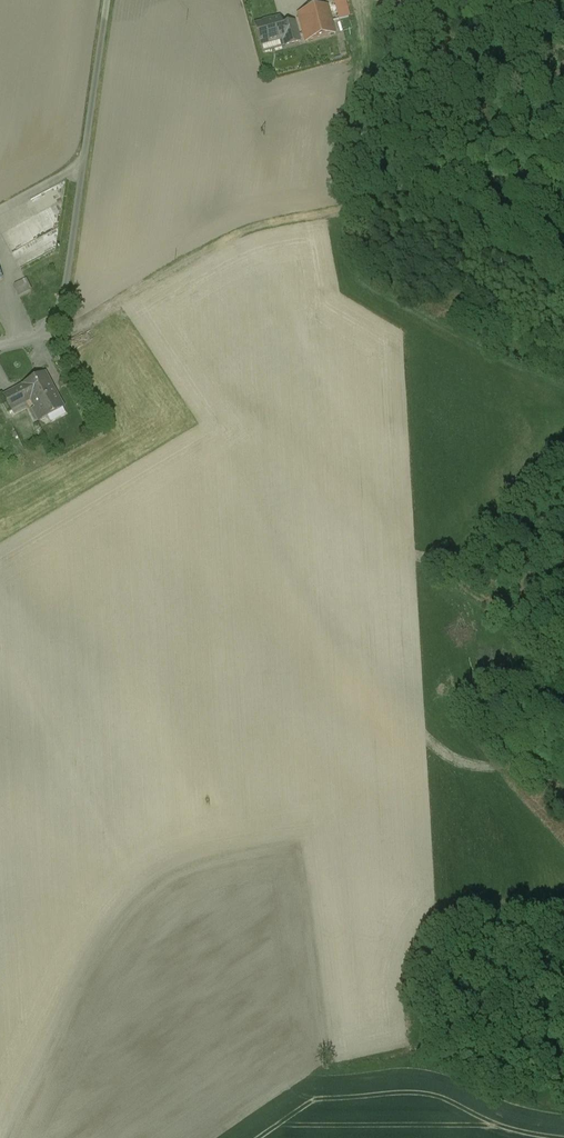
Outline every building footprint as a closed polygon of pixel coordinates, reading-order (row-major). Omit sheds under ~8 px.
[(341,19),(353,15),(348,0),(335,0),(341,19)] [(327,7),(298,15),(305,41),(334,33),(327,7)] [(279,20),(256,26),(261,45),(283,39),(284,39),(281,27),(279,20)] [(294,23),(281,27),(284,39),(283,39),(285,46),(299,43),(294,23)] [(14,284),(20,297),(33,291),(28,278),(14,284)] [(24,388),(6,398),(5,397),(4,398),(11,411),(28,402),(39,422),(62,409),(54,393),(55,392),(54,391),(53,392),(50,386),(51,385),(50,384),(49,384),(44,375),(23,386),(24,388)]
